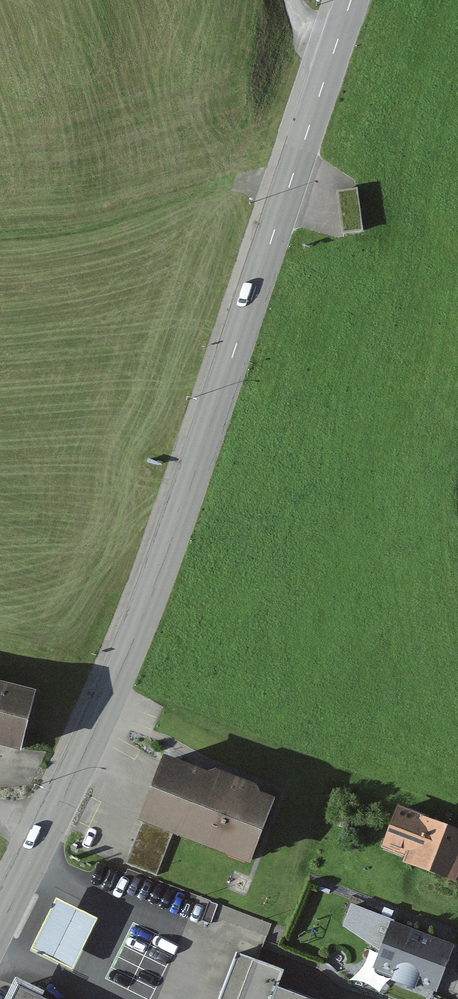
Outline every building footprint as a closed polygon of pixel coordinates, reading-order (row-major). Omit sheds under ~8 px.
[(0,682),(0,750),(24,756),(41,693),(0,682)] [(275,804),(162,759),(137,822),(171,836),(250,867),(275,804)] [(387,807),(370,851),(455,884),(457,877),(457,835),(387,807)] [(171,836),(137,822),(130,862),(165,877),(171,836)] [(98,917),(56,897),(32,951),(73,970),(98,917)] [(453,941),(391,918),(374,964),(436,987),(453,941)] [(234,958),(218,998),(273,998),(276,992),(282,977),(234,958)]
